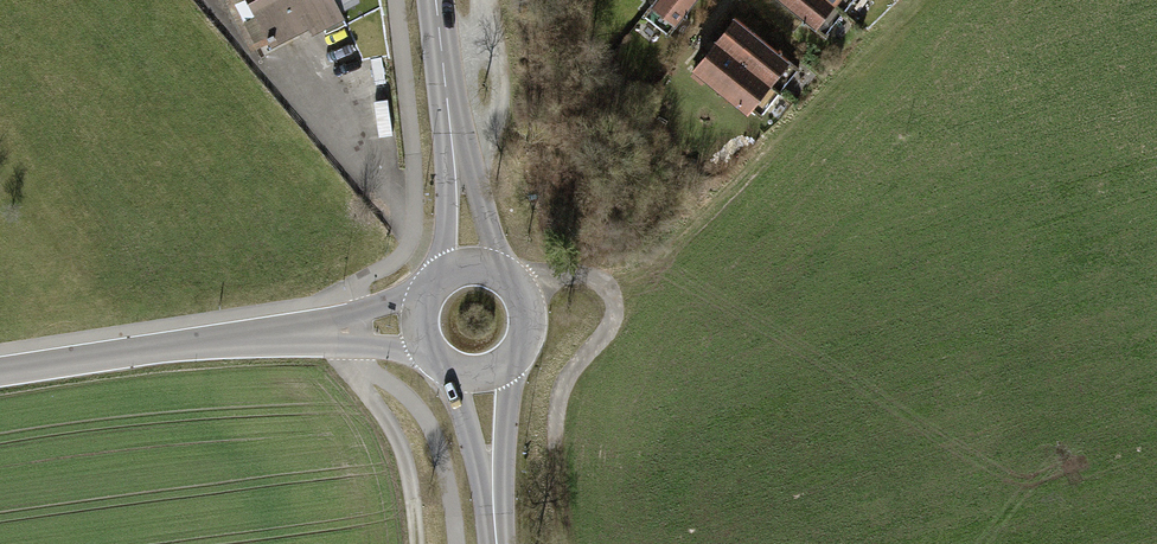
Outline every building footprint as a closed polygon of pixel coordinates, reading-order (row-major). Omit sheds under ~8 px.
[(261,43),(298,25),(305,38),(340,22),(329,0),(240,0),(261,43)] [(651,9),(674,27),(696,0),(658,0),(651,9)] [(839,12),(824,0),(777,0),(820,35),(839,12)] [(849,0),(824,0),(839,12),(849,0)] [(772,95),(791,73),(737,27),(718,50),(772,95)] [(753,118),(772,95),(718,50),(699,73),(753,118)]
